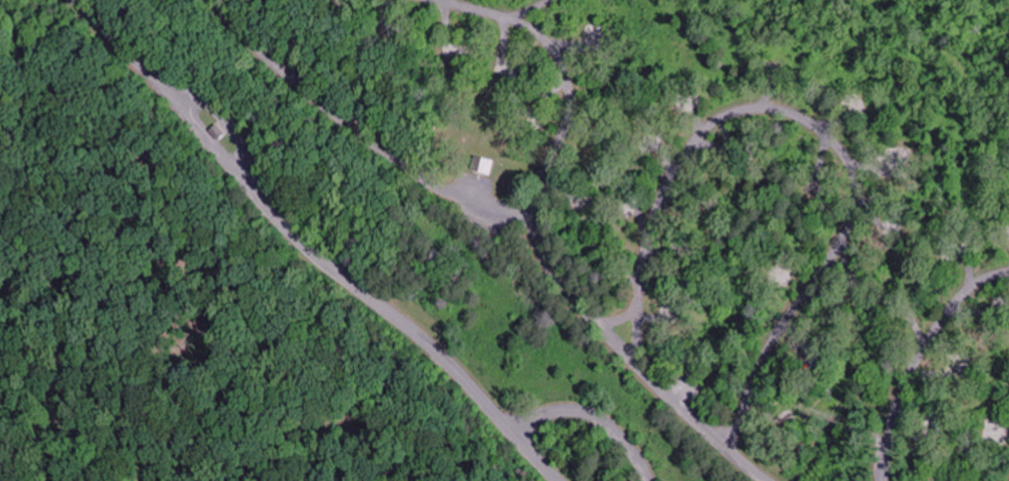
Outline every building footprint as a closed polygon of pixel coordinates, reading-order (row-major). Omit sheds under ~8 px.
[(490,174),(491,159),(471,157),(469,171),(490,174)] [(817,369),(811,354),(801,359),(807,373),(817,369)]
